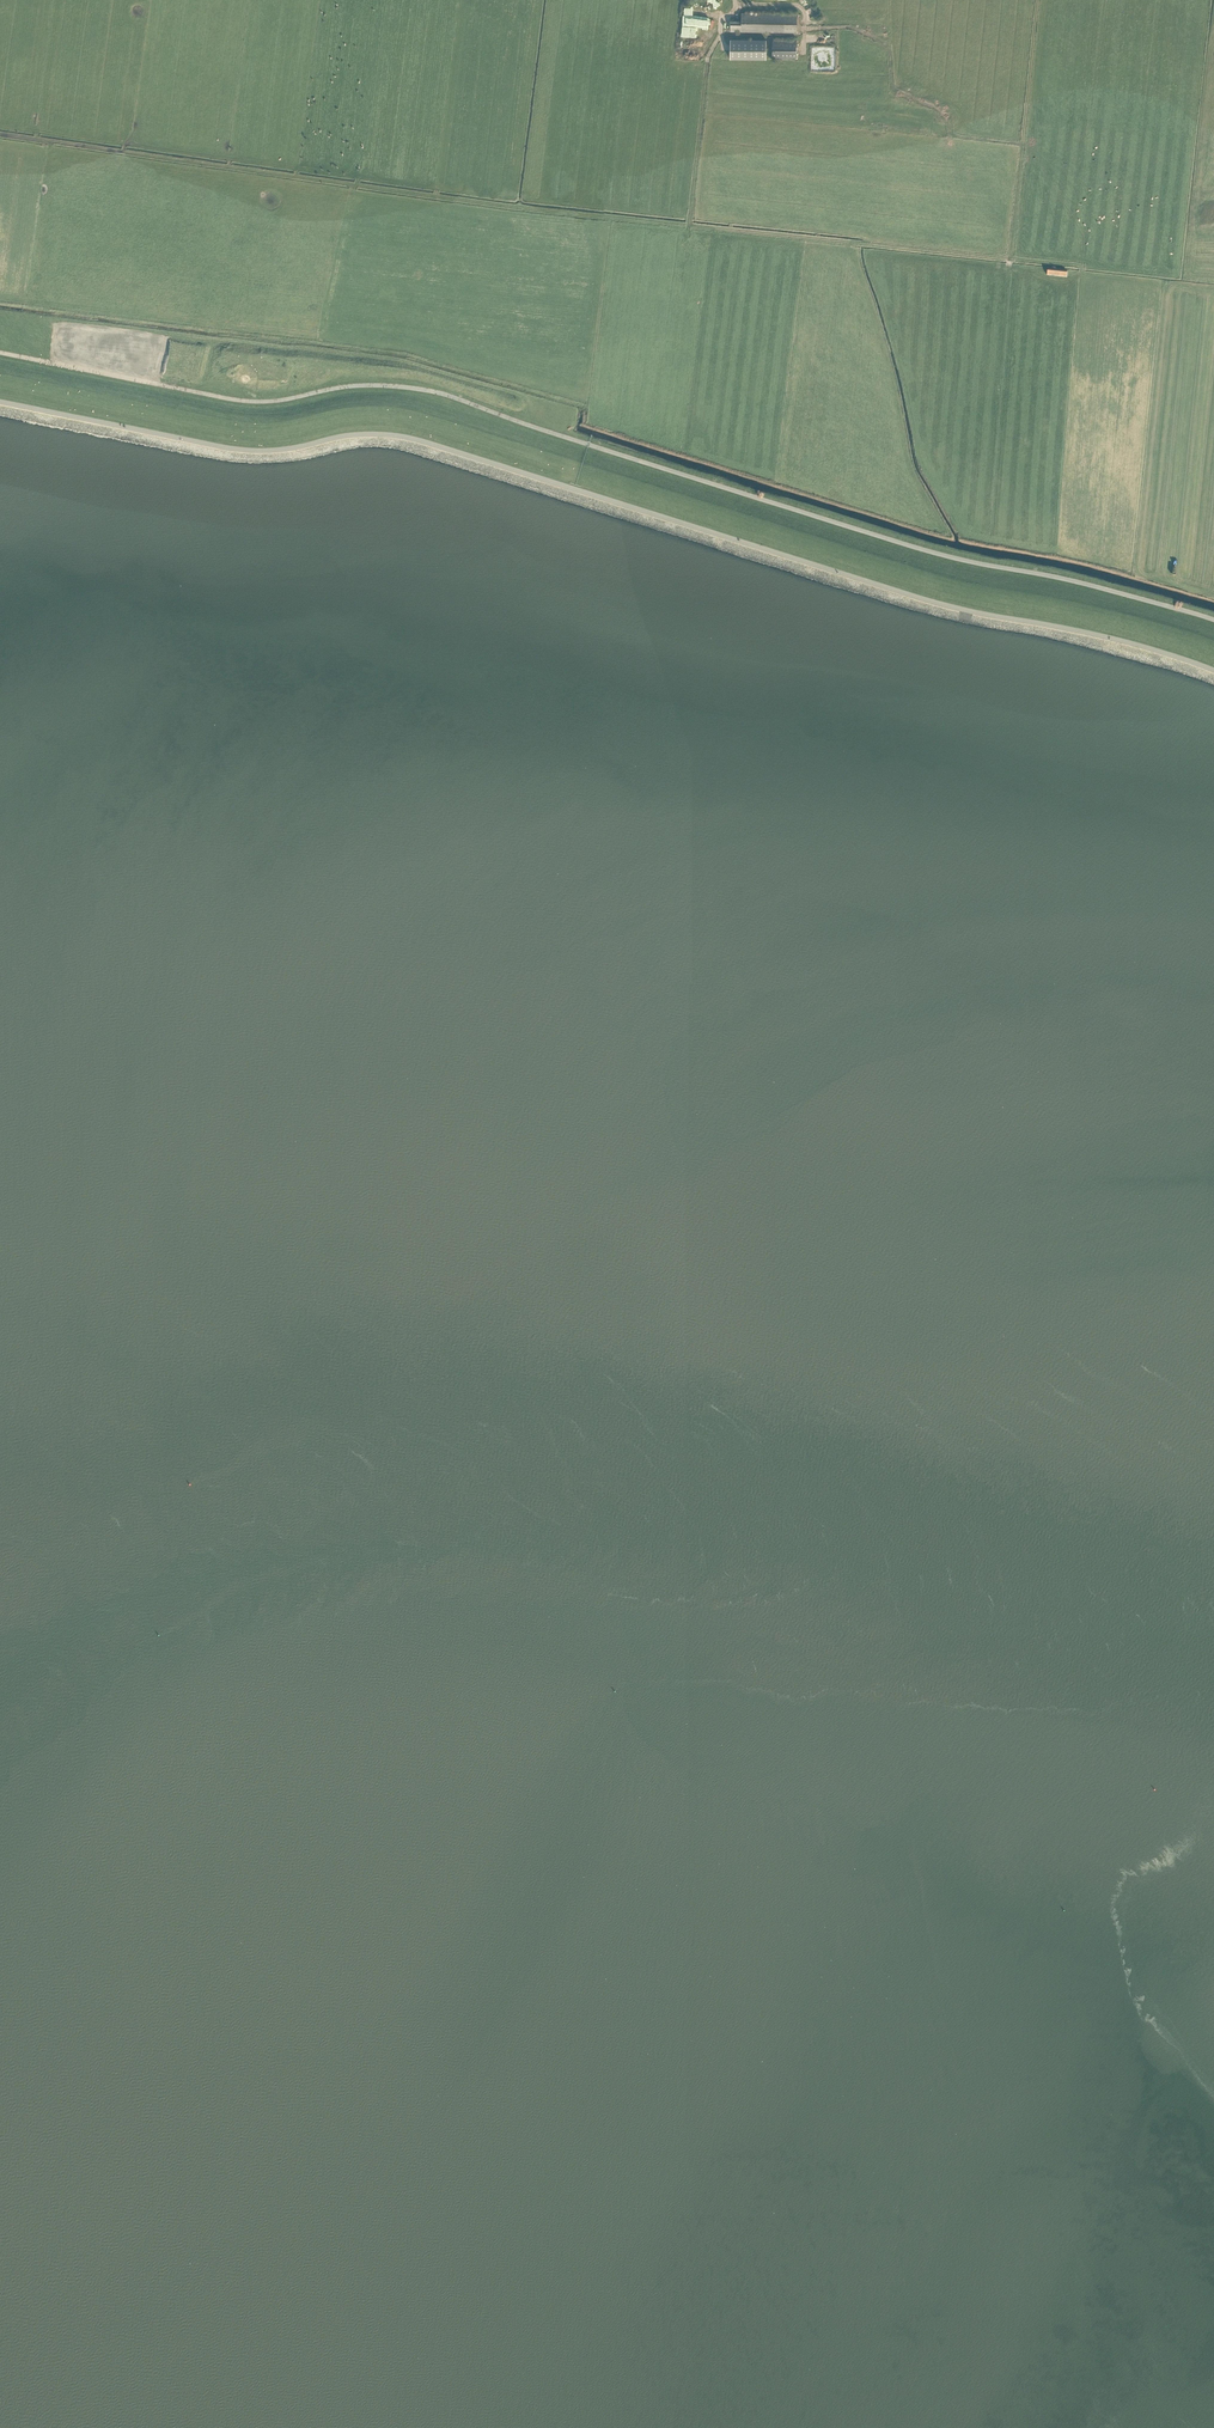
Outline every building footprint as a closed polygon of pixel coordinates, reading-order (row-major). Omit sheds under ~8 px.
[(798,32),(798,13),(742,13),(741,20),(731,20),(730,31),(798,32)] [(766,58),(767,40),(730,40),(730,58),(766,58)] [(797,58),(797,40),(773,40),(773,58),(797,58)] [(1067,278),(1067,271),(1048,269),(1047,276),(1067,278)]
